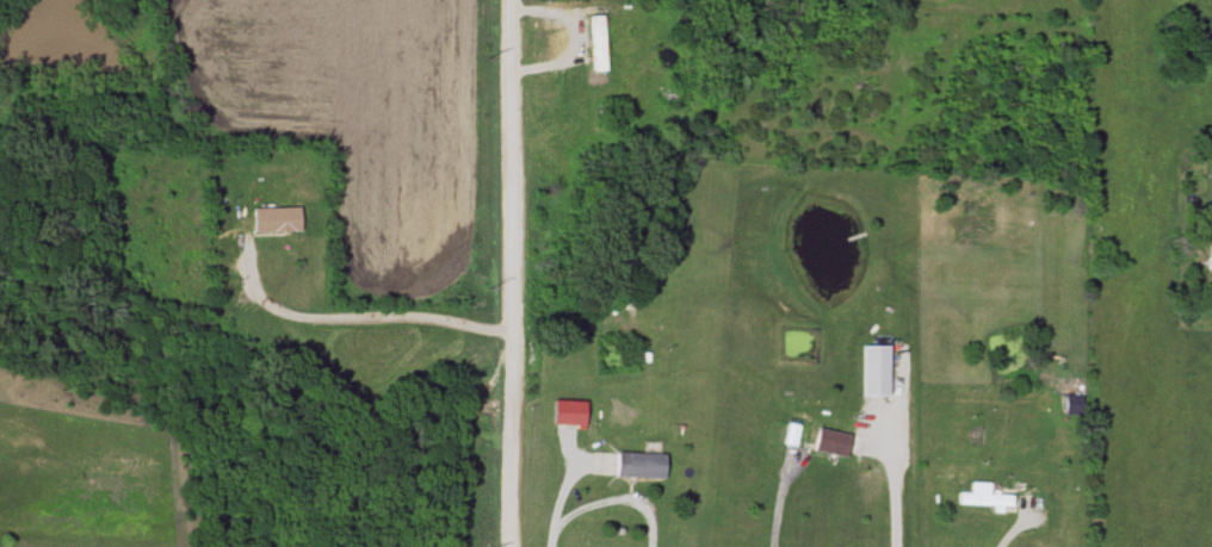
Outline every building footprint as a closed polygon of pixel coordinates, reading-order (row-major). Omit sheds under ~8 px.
[(625,68),(626,49),(635,50),(636,37),(628,36),(628,20),(606,20),(605,46),(597,46),(597,66),(625,68)] [(299,233),(299,208),(249,208),(249,233),(299,233)] [(858,347),(858,397),(889,397),(889,347),(858,347)] [(783,445),(794,448),(799,428),(788,425),(783,445)] [(846,459),(850,436),(812,430),(808,453),(846,459)] [(608,478),(664,479),(665,455),(608,454),(608,478)] [(990,507),(990,514),(1001,515),(1001,509),(1010,509),(1010,495),(987,494),(987,484),(967,483),(966,493),(954,493),(953,505),(990,507)]
